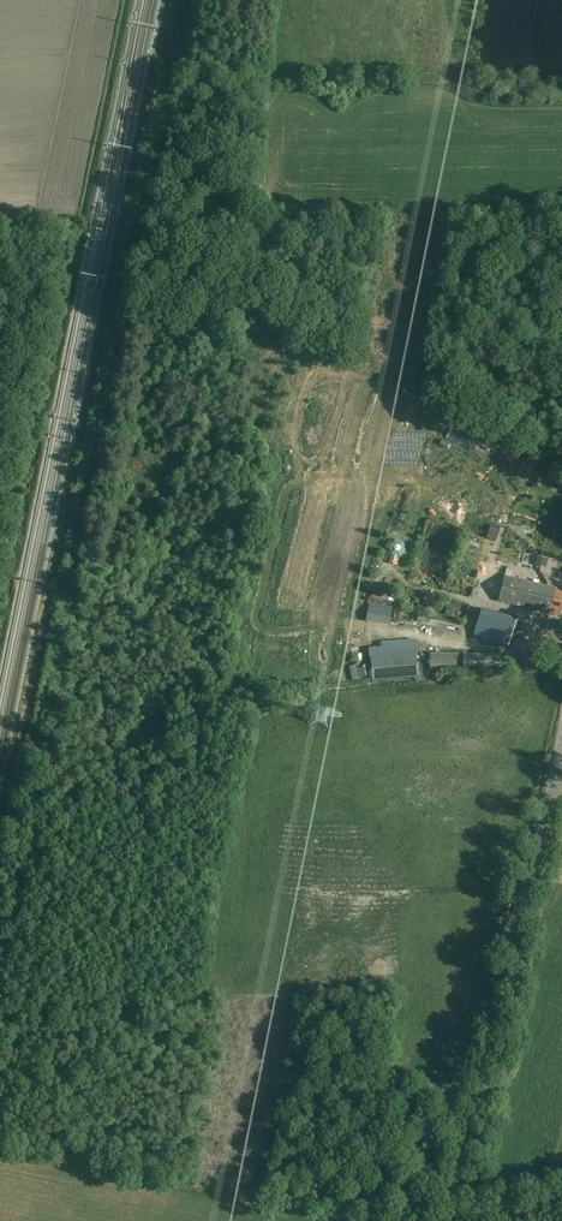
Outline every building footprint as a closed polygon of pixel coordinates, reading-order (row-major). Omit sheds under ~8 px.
[(477,445),(481,433),(468,428),(464,440),(477,445)] [(427,437),(421,449),(434,456),(441,443),(427,437)] [(430,481),(435,470),(417,462),(413,473),(430,481)] [(404,502),(400,512),(413,517),(417,508),(404,502)] [(483,524),(481,534),(489,536),(491,526),(483,524)] [(441,549),(442,536),(430,534),(428,548),(441,549)] [(481,556),(485,547),(474,541),(469,550),(481,556)] [(480,565),(464,562),(462,572),(479,575),(480,565)] [(505,577),(499,601),(550,614),(560,616),(561,611),(561,590),(505,577)] [(455,591),(466,590),(466,580),(455,580),(455,591)] [(422,607),(427,596),(415,590),(409,602),(422,607)] [(443,620),(456,620),(456,609),(443,608),(443,620)] [(481,609),(473,638),(509,649),(518,620),(481,609)] [(417,620),(429,623),(431,616),(419,612),(417,620)] [(447,643),(451,633),(446,631),(442,641),(447,643)] [(465,653),(430,653),(430,671),(502,670),(503,654),(465,654),(465,653)] [(418,677),(417,654),(371,658),(373,682),(418,677)]
